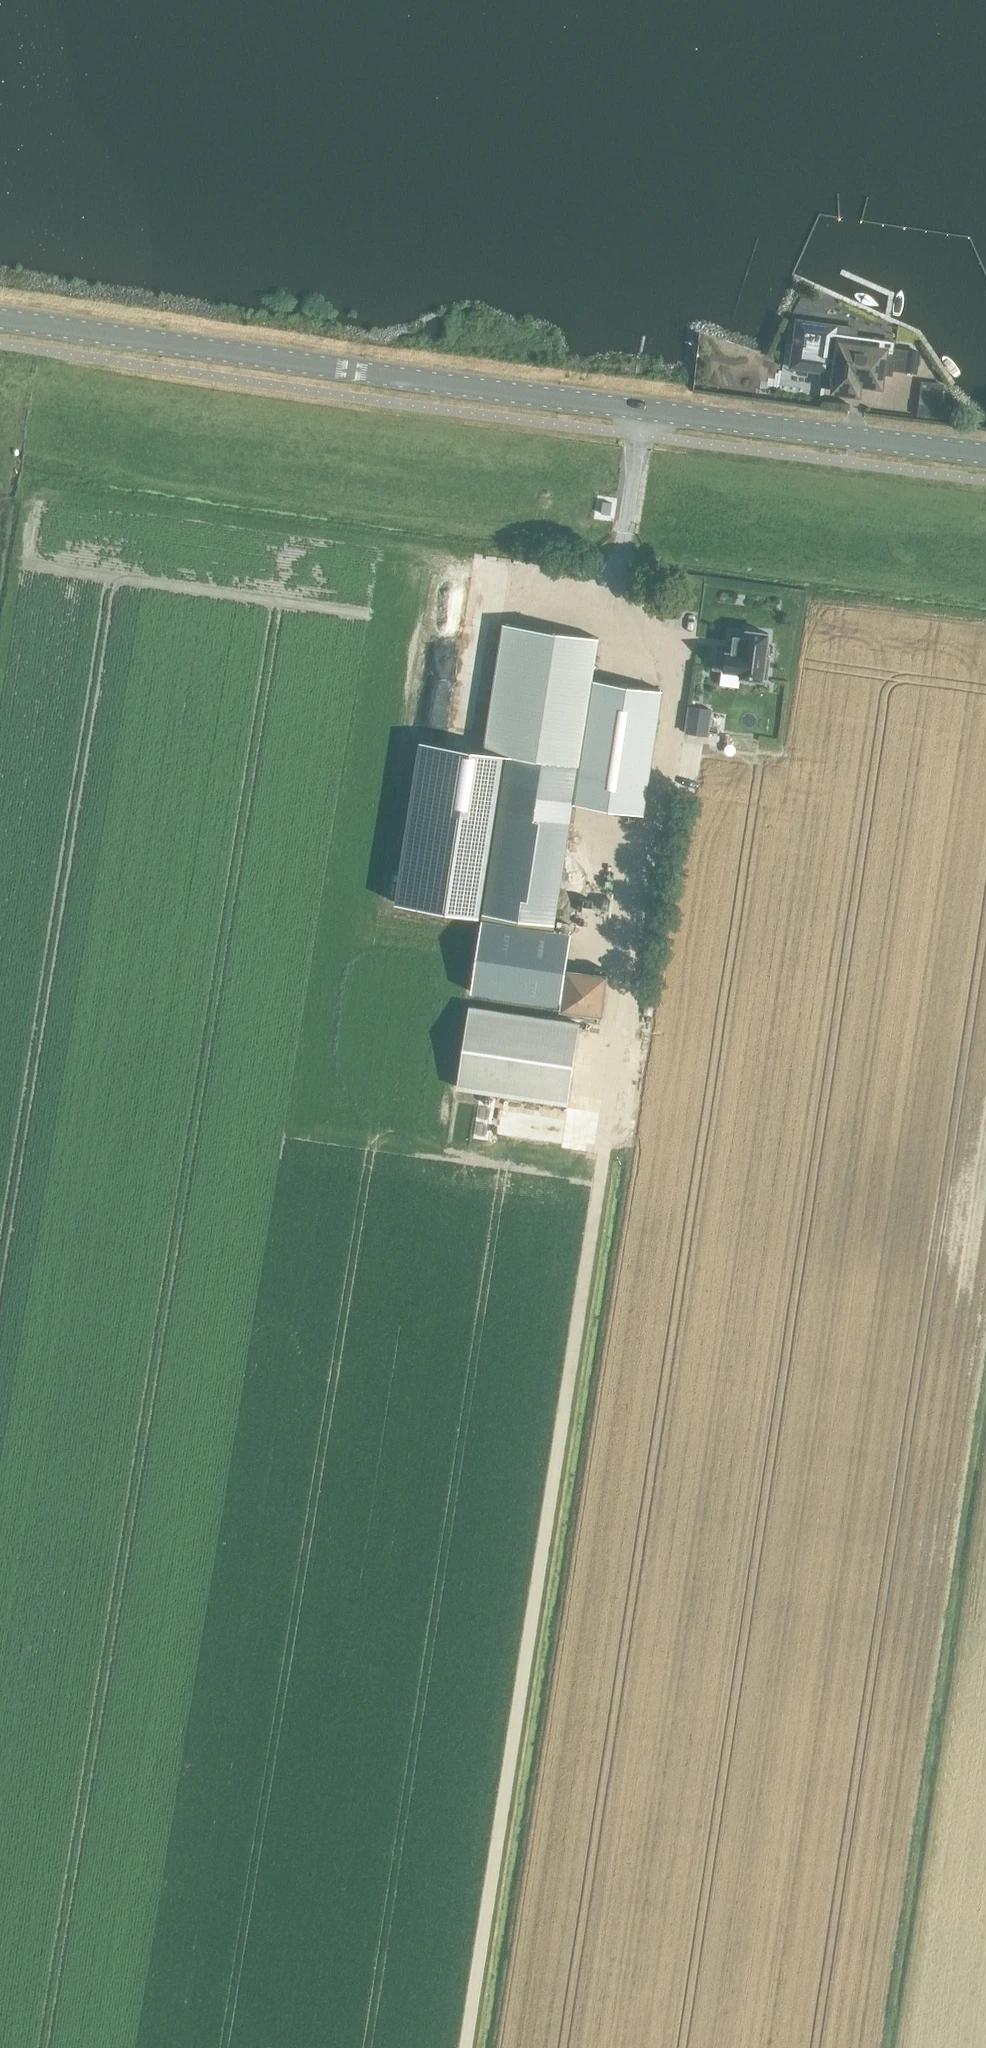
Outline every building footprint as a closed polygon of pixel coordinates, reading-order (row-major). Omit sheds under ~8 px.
[(795,342),(792,366),(823,371),(821,385),(848,389),(850,378),(880,382),(882,367),(916,372),(919,351),(896,348),(895,348),(894,353),(885,351),(855,347),(857,333),(858,327),(799,318),(796,334),(795,333),(794,342),(795,342)] [(920,404),(919,416),(940,418),(941,407),(920,404)] [(421,741),(397,899),(485,913),(485,914),(474,990),(563,1004),(574,932),(555,930),(575,802),(647,813),(665,689),(593,678),(599,637),(557,631),(547,629),(533,627),(504,623),(485,750),(421,741)] [(737,635),(735,652),(718,649),(715,667),(743,671),(742,676),(769,679),(772,657),(767,656),(771,632),(749,629),(748,637),(737,635)] [(689,706),(687,729),(707,731),(710,709),(689,706)] [(563,1006),(604,1012),(609,975),(569,969),(563,1006)] [(582,1022),(473,1006),(461,1087),(569,1103),(582,1022)]
